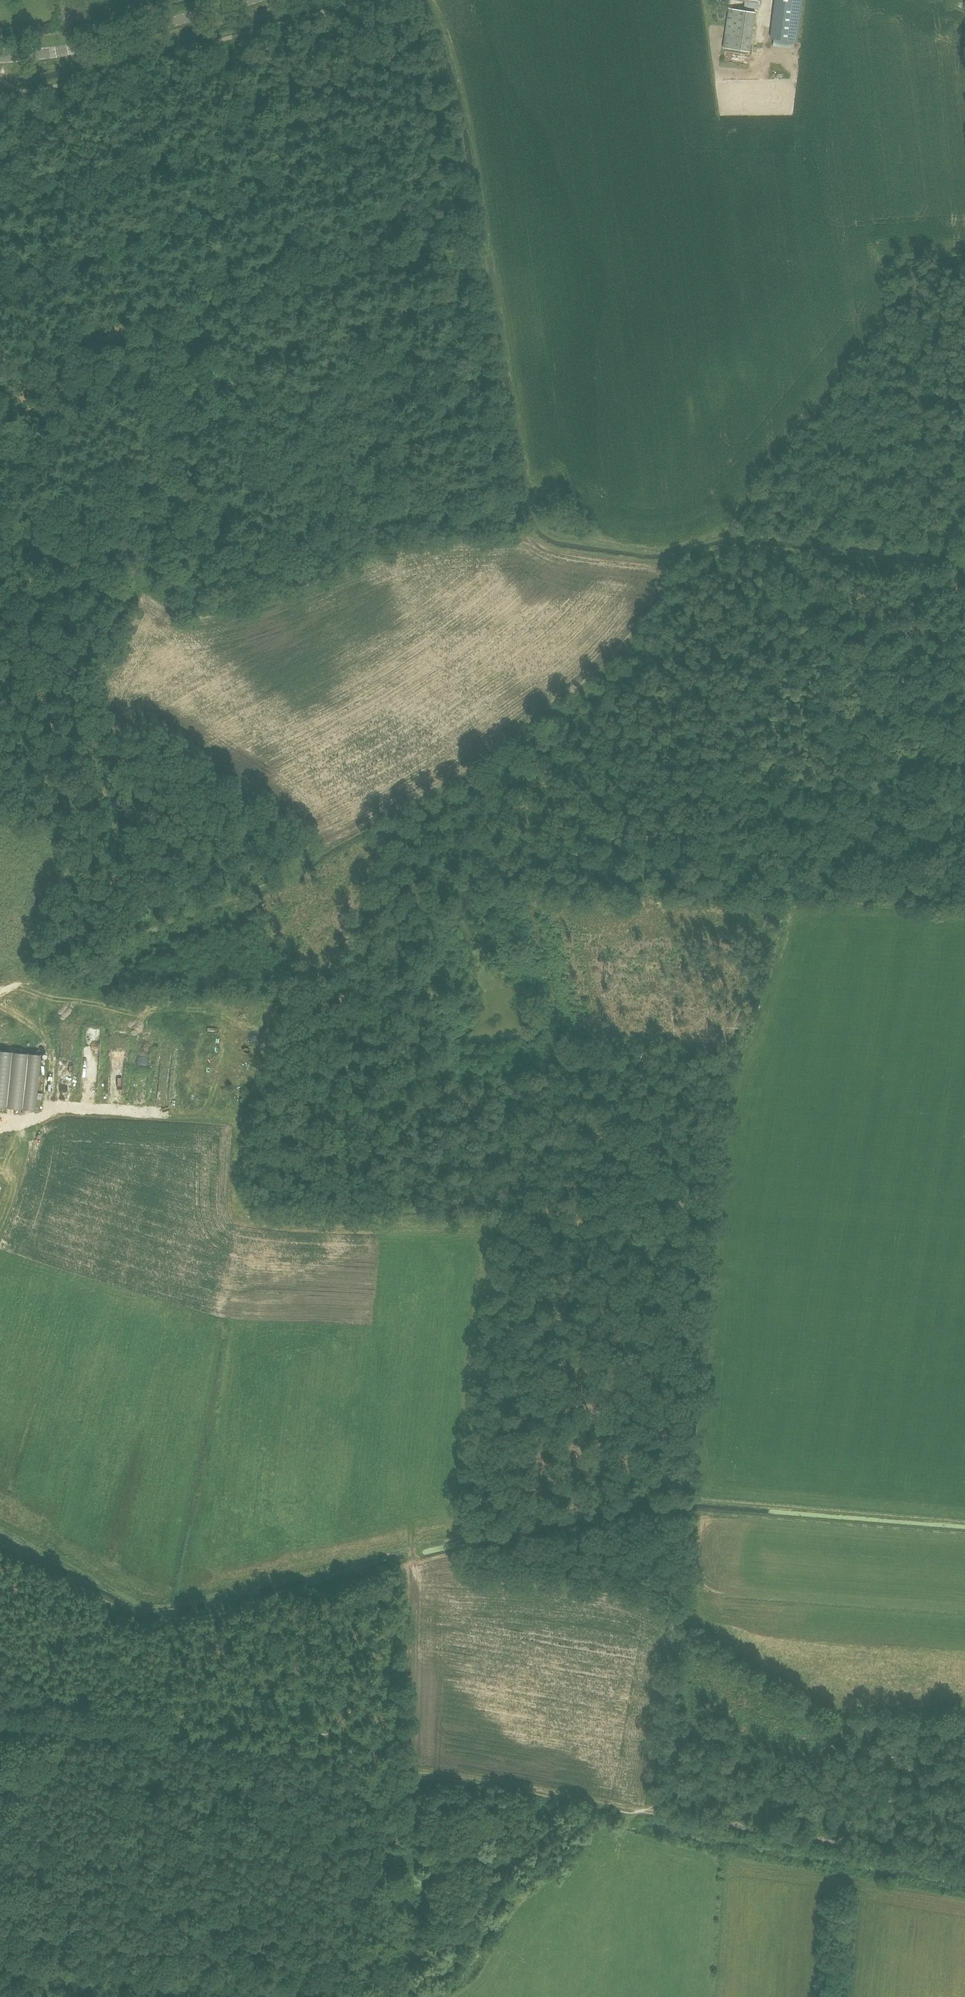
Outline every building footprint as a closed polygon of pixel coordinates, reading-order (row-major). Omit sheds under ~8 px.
[(771,38),(797,42),(802,0),(775,0),(771,38)] [(740,9),(729,8),(723,47),(749,51),(755,12),(750,11),(752,3),(741,1),(740,9)] [(35,1111),(41,1055),(0,1051),(0,1107),(7,1108),(35,1111)]
